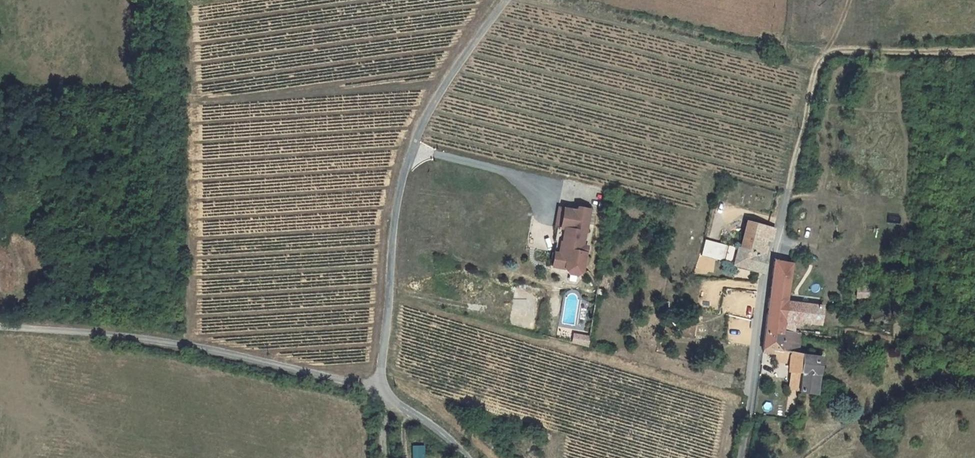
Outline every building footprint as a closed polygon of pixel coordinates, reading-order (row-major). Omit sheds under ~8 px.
[(576,211),(558,208),(555,227),(556,227),(554,242),(556,242),(554,253),(552,252),(550,266),(564,269),(568,274),(577,275),(582,271),(585,253),(586,253),(587,247),(582,246),(584,232),(585,232),(589,210),(577,208),(576,211)] [(740,249),(726,246),(722,262),(736,265),(744,268),(763,273),(766,260),(763,255),(759,254),(763,239),(771,241),(774,230),(746,221),(744,233),(740,249)] [(722,262),(726,246),(706,241),(702,257),(722,262)] [(775,262),(765,332),(783,334),(783,331),(787,302),(791,275),(789,274),(791,264),(775,262)] [(872,287),(858,286),(857,297),(871,298),(872,287)] [(730,288),(722,341),(750,346),(758,292),(730,288)] [(787,302),(783,331),(786,332),(788,323),(800,325),(801,322),(820,324),(822,307),(787,302)] [(786,332),(798,333),(800,325),(788,323),(786,332)] [(780,351),(797,353),(801,334),(798,333),(786,332),(783,331),(783,334),(780,351)] [(765,332),(762,352),(776,355),(775,361),(790,362),(788,371),(789,372),(801,373),(803,358),(803,354),(797,353),(780,351),(783,334),(765,332)] [(574,335),(572,343),(588,347),(589,339),(574,335)] [(817,389),(818,381),(821,361),(803,358),(801,373),(800,382),(798,389),(798,392),(816,394),(817,389)] [(801,373),(789,372),(788,380),(800,382),(801,373)] [(765,401),(764,409),(772,410),(773,402),(765,401)] [(411,439),(412,457),(425,457),(424,438),(411,439)]
